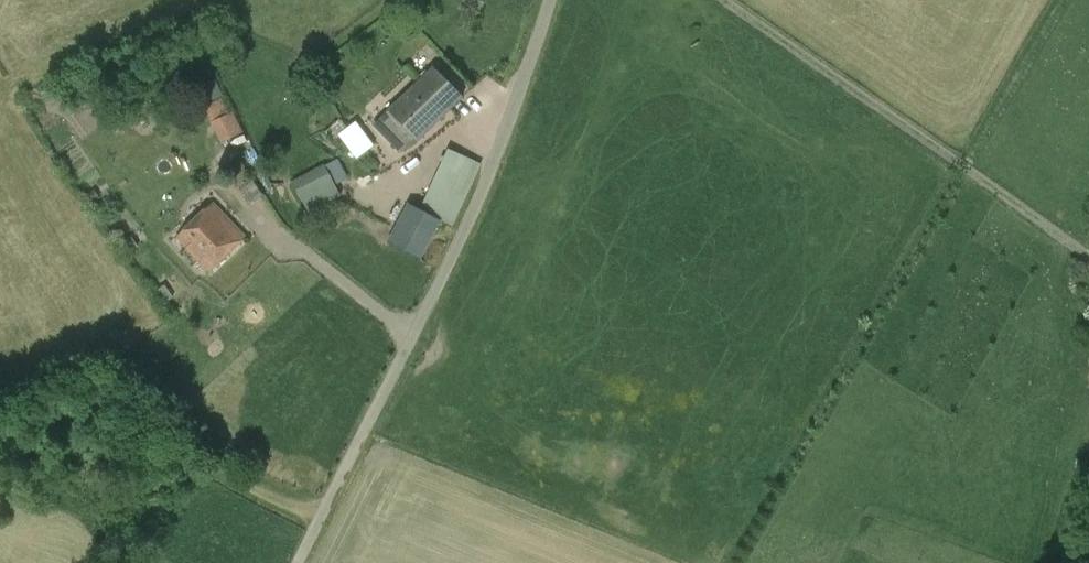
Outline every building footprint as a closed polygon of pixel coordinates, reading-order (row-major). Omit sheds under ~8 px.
[(417,84),(388,109),(391,113),(381,122),(395,138),(406,128),(417,140),(463,98),(435,68),(422,80),(415,73),(410,77),(417,84)] [(218,79),(198,86),(209,119),(229,112),(218,79)] [(48,83),(40,86),(45,97),(53,94),(48,83)] [(233,113),(211,124),(221,144),(243,134),(233,113)] [(349,129),(339,135),(350,151),(359,145),(355,139),(363,133),(354,121),(347,126),(349,129)] [(388,242),(420,260),(449,204),(460,209),(481,163),(447,148),(421,210),(408,202),(388,242)] [(291,183),(309,214),(341,196),(335,186),(347,179),(336,160),(325,166),(324,164),(291,183)] [(94,190),(86,196),(92,203),(100,198),(94,190)] [(177,237),(208,270),(244,237),(213,204),(177,237)] [(132,237),(122,244),(128,253),(138,246),(132,237)] [(165,285),(157,291),(166,303),(174,297),(165,285)]
